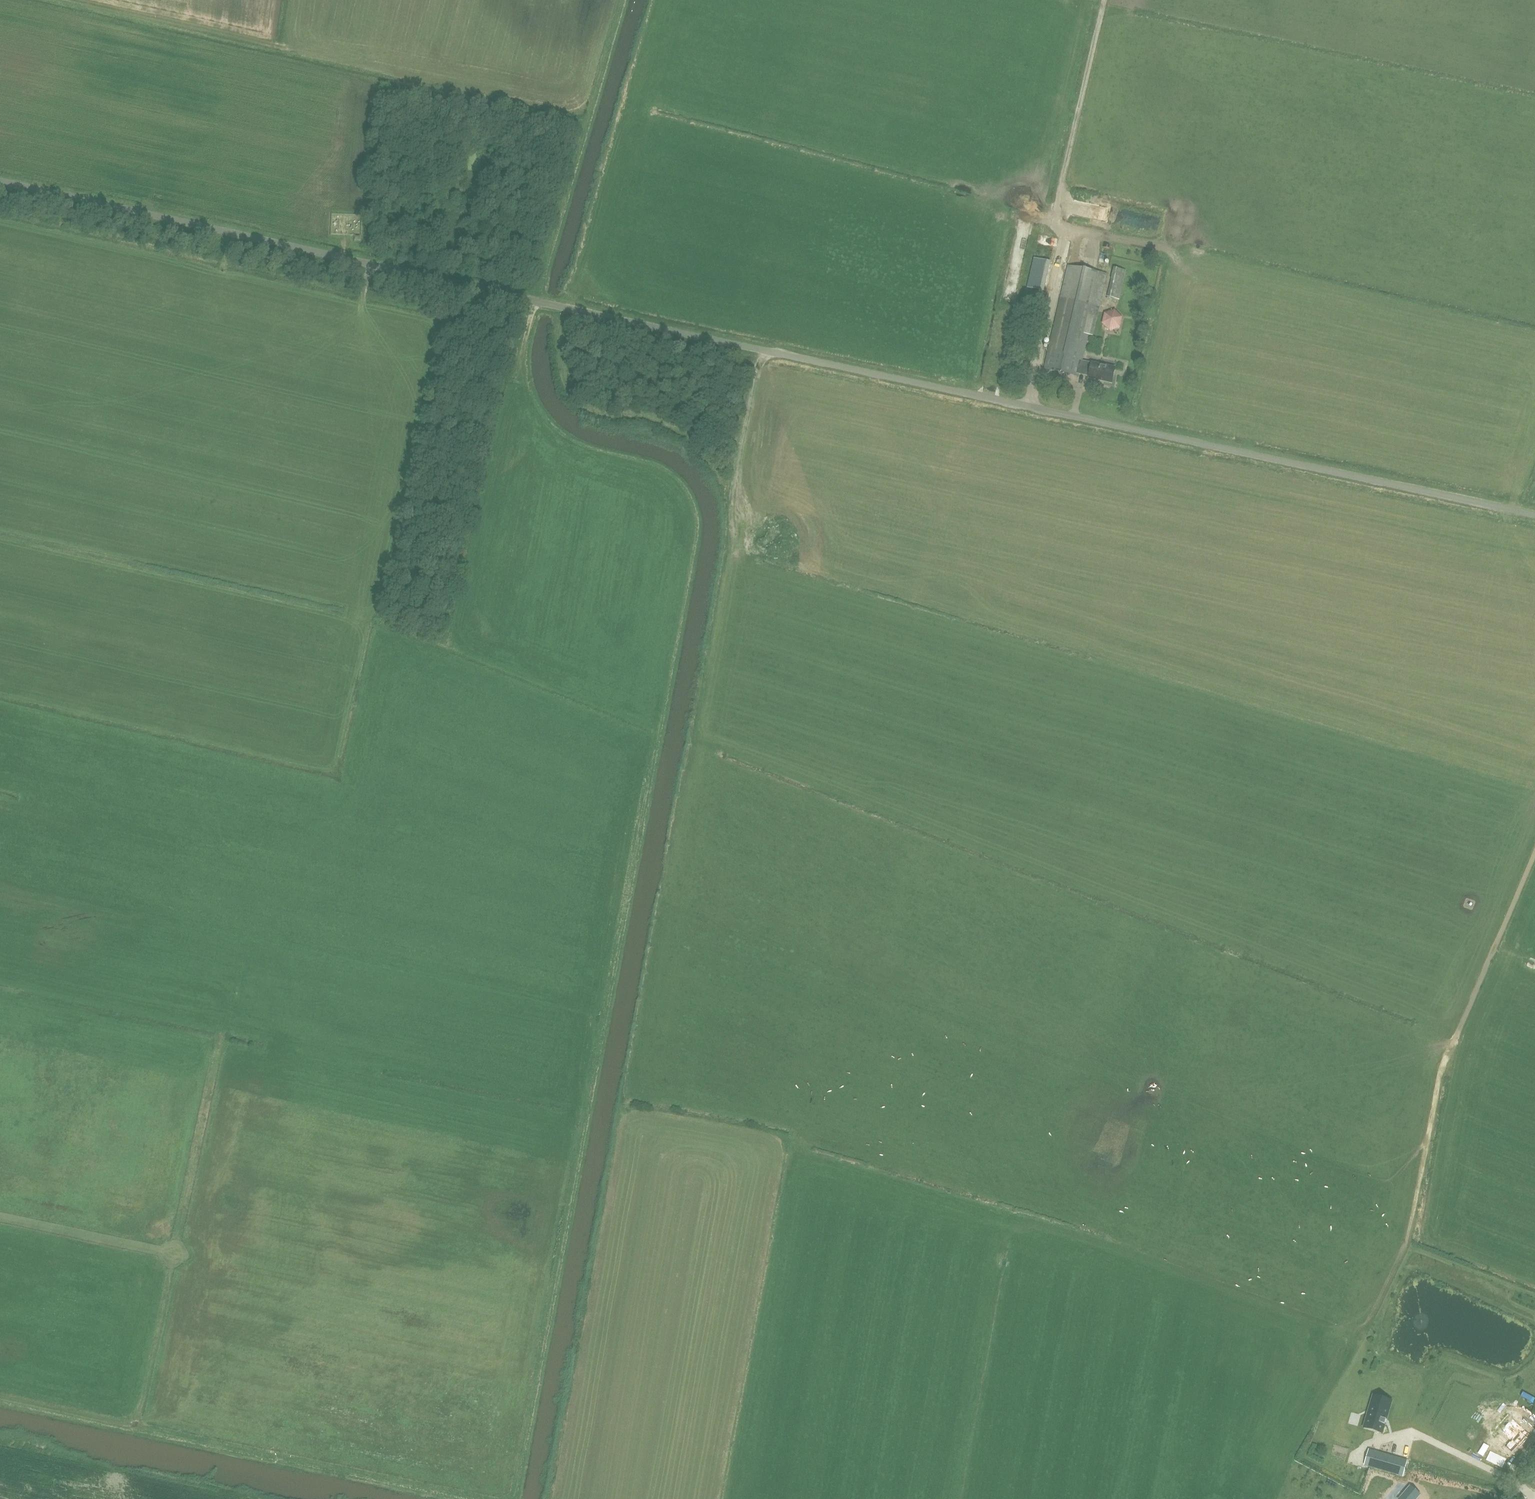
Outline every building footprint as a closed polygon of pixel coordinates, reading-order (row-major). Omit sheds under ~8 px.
[(1044,292),(1051,262),(1035,258),(1028,288),(1044,292)] [(1093,336),(1106,274),(1068,266),(1045,369),(1080,376),(1080,374),(1090,376),(1089,379),(1113,384),(1116,368),(1083,361),(1089,335),(1093,336)] [(1120,300),(1127,270),(1113,267),(1111,276),(1106,296),(1120,300)] [(1044,306),(1046,295),(1043,294),(1034,292),(1032,303),(1044,306)] [(1104,326),(1122,328),(1125,311),(1107,309),(1104,326)] [(1104,353),(1104,345),(1093,345),(1093,353),(1104,353)] [(1382,1433),(1389,1407),(1374,1402),(1370,1417),(1368,1417),(1364,1428),(1382,1433)] [(1511,1414),(1500,1426),(1515,1440),(1508,1447),(1515,1453),(1521,1446),(1523,1448),(1534,1435),(1511,1414)] [(1495,1447),(1489,1454),(1502,1467),(1509,1460),(1495,1447)] [(1369,1450),(1364,1466),(1403,1476),(1408,1460),(1369,1450)] [(1419,1494),(1410,1487),(1400,1498),(1415,1498),(1419,1494)]
